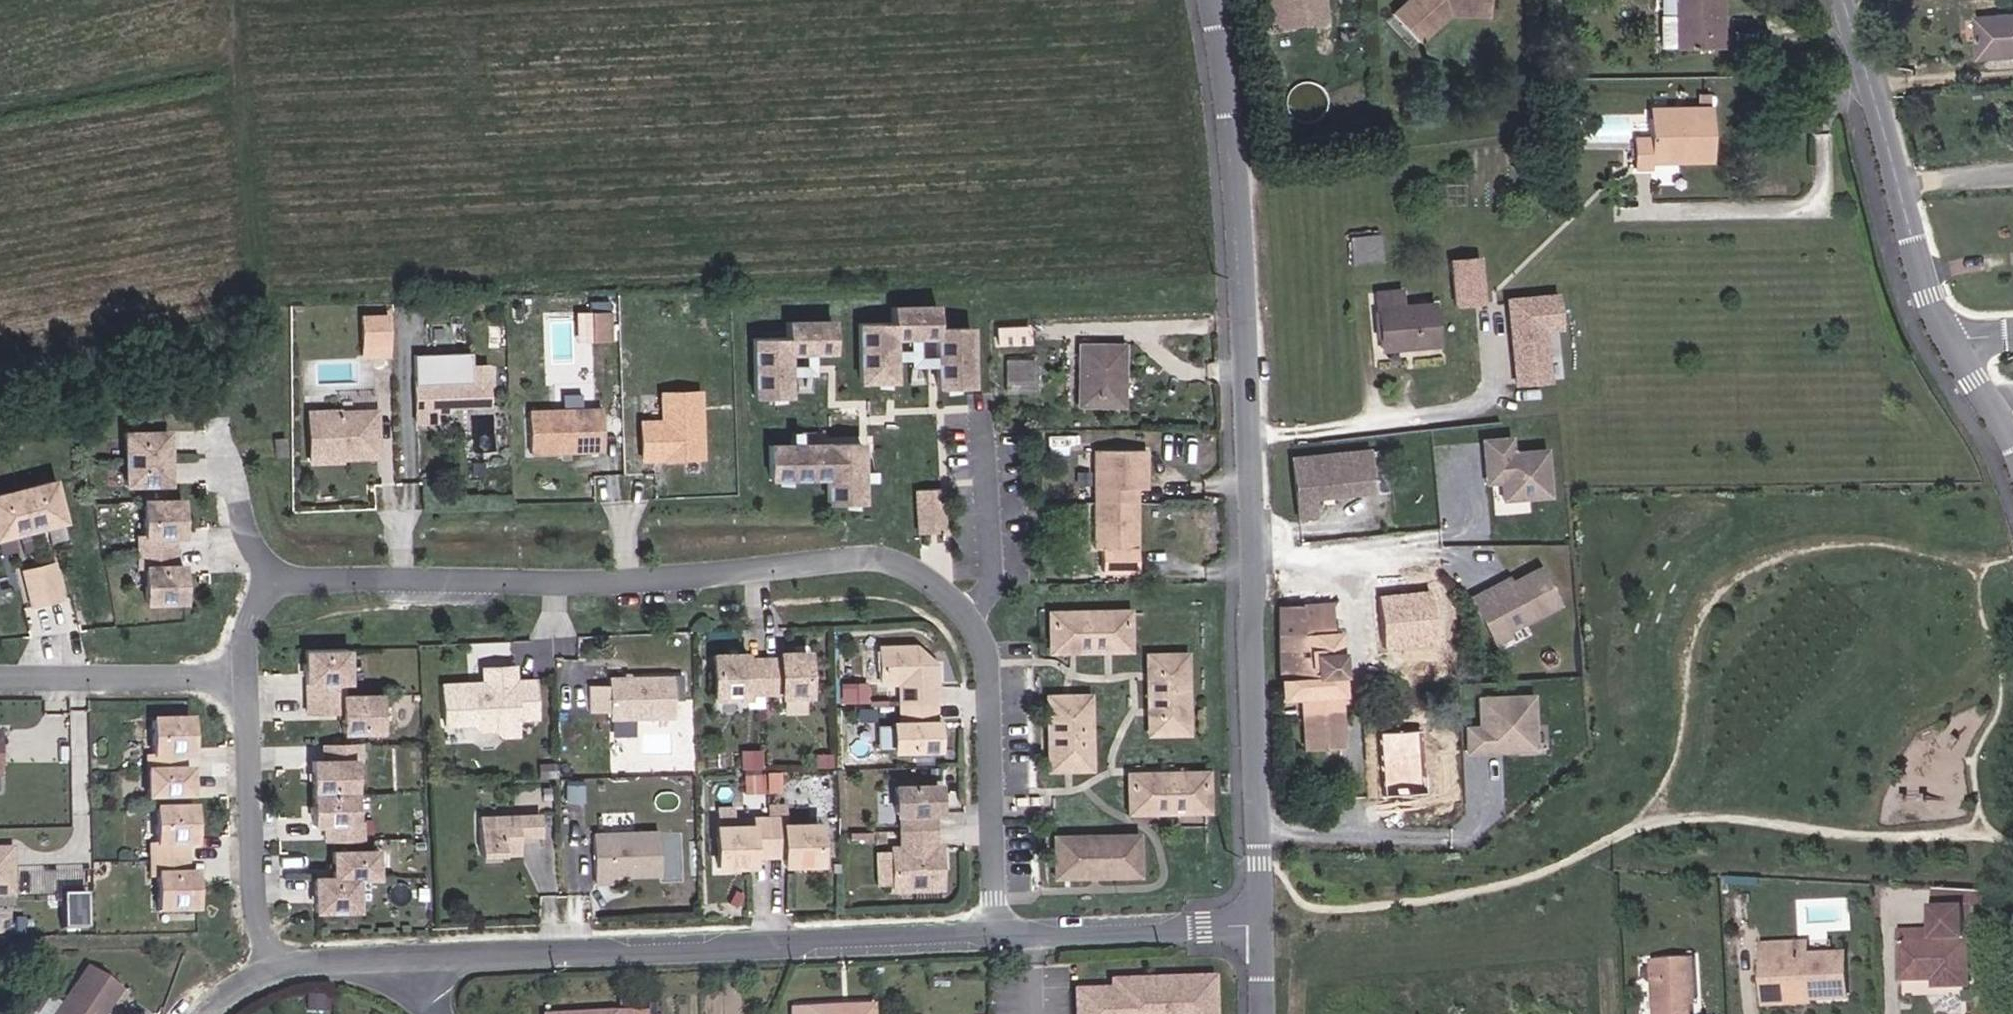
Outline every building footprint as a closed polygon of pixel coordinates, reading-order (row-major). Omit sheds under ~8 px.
[(1315,19),(1312,0),(1274,0),(1278,25),(1315,19)] [(1402,16),(1433,43),(1459,14),(1497,14),(1498,0),(1416,0),(1402,16)] [(1732,0),(1688,0),(1688,12),(1673,12),(1673,42),(1732,43),(1732,0)] [(2012,56),(2012,18),(1974,21),(1977,58),(2012,56)] [(1728,156),(1725,102),(1691,103),(1692,115),(1658,117),(1659,134),(1641,134),(1642,166),(1659,165),(1659,159),(1728,156)] [(1692,115),(1691,103),(1658,105),(1658,117),(1692,115)] [(1358,265),(1385,262),(1381,235),(1354,240),(1358,265)] [(1453,306),(1485,303),(1480,256),(1449,259),(1453,306)] [(1390,347),(1447,340),(1441,306),(1408,309),(1406,291),(1383,294),(1390,347)] [(1545,331),(1561,329),(1558,292),(1503,297),(1513,387),(1551,383),(1545,331)] [(616,309),(589,309),(589,337),(616,337),(616,309)] [(404,359),(405,329),(379,329),(378,369),(389,369),(389,359),(404,359)] [(628,367),(628,337),(608,337),(608,367),(628,367)] [(1078,356),(1121,356),(1121,338),(1077,338),(1078,356)] [(944,361),(944,339),(899,339),(898,355),(866,355),(866,414),(900,414),(900,371),(943,370),(944,420),(978,420),(977,361),(944,361)] [(843,387),(843,355),(799,356),(799,371),(766,372),(767,430),(801,430),(801,387),(843,387)] [(1023,394),(1036,393),(1035,355),(1009,356),(1010,382),(1023,383),(1023,394)] [(1079,397),(1122,396),(1121,356),(1078,356),(1079,397)] [(404,369),(404,359),(389,359),(389,369),(404,369)] [(700,457),(700,393),(664,394),(664,421),(643,422),(643,459),(700,457)] [(504,434),(503,394),(487,394),(487,410),(431,411),(432,450),(451,449),(469,435),(504,434)] [(182,444),(181,429),(163,431),(164,445),(182,444)] [(1547,494),(1543,448),(1509,451),(1508,436),(1480,438),(1481,455),(1496,454),(1498,479),(1500,498),(1547,494)] [(379,482),(379,473),(392,473),(392,439),(375,439),(376,441),(355,440),(355,437),(326,438),(327,487),(355,485),(355,482),(379,482)] [(864,503),(864,442),(765,443),(767,482),(822,480),(823,505),(864,503)] [(616,483),(616,446),(544,447),(545,483),(616,483)] [(1303,467),(1377,458),(1376,449),(1302,458),(1303,467)] [(184,503),(185,452),(142,451),(141,502),(184,503)] [(1498,479),(1496,454),(1481,455),(1484,481),(1498,479)] [(1324,499),(1382,491),(1377,458),(1303,467),(1308,501),(1324,499)] [(302,480),(300,461),(291,462),(293,480),(302,480)] [(393,482),(392,473),(379,473),(379,482),(393,482)] [(1131,527),(1143,528),(1142,489),(1087,488),(1086,527),(1131,527)] [(70,496),(0,511),(0,512),(9,552),(78,536),(70,496)] [(1324,499),(1308,501),(1311,521),(1326,519),(1324,499)] [(189,585),(189,556),(197,556),(198,520),(159,520),(158,555),(153,555),(152,585),(158,586),(158,621),(196,621),(196,585),(189,585)] [(952,538),(952,521),(927,521),(927,538),(952,538)] [(1121,574),(1131,574),(1131,527),(1086,527),(1086,574),(1121,574)] [(1502,630),(1555,603),(1536,566),(1507,581),(1485,593),(1482,588),(1467,596),(1484,629),(1498,622),(1502,630)] [(1119,607),(1131,607),(1131,574),(1121,574),(1119,607)] [(1482,588),(1485,593),(1507,581),(1504,576),(1482,588)] [(74,614),(67,578),(36,585),(44,620),(74,614)] [(1353,697),(1351,635),(1342,636),(1340,606),(1289,608),(1292,698),(1308,699),(1349,696),(1353,697)] [(1126,653),(1126,616),(1054,615),(1053,652),(1126,653)] [(1505,636),(1502,630),(1498,622),(1484,629),(1492,642),(1505,636)] [(356,682),(356,649),(315,649),(315,713),(350,712),(350,732),(388,732),(388,691),(351,691),(351,682),(356,682)] [(869,681),(881,682),(883,651),(871,649),(869,681)] [(1187,732),(1188,655),(1151,655),(1150,731),(1187,732)] [(936,686),(937,675),(924,662),(888,662),(887,697),(906,697),(906,721),(939,720),(939,703),(941,703),(941,685),(936,686)] [(770,703),(770,670),(752,670),(752,664),(720,664),(720,707),(752,707),(752,703),(770,703)] [(813,707),(814,664),(786,664),(787,670),(770,670),(770,703),(787,703),(787,707),(813,707)] [(542,722),(541,684),(521,685),(521,670),(490,671),(490,686),(490,692),(478,692),(478,686),(449,687),(451,727),(478,726),(485,733),(500,733),(507,725),(522,725),(522,723),(542,722)] [(841,680),(842,701),(870,701),(870,680),(841,680)] [(688,708),(688,684),(615,684),(615,692),(596,692),(596,719),(616,719),(616,727),(678,728),(678,708),(688,708)] [(1475,696),(1476,725),(1463,726),(1465,754),(1535,751),(1533,694),(1475,696)] [(1349,696),(1308,699),(1311,754),(1352,751),(1349,696)] [(1087,771),(1088,700),(1049,699),(1048,770),(1087,771)] [(941,765),(941,735),(939,735),(939,720),(906,721),(906,737),(898,738),(898,765),(941,765)] [(523,739),(522,725),(507,725),(500,733),(508,740),(523,739)] [(190,788),(190,774),(198,774),(198,736),(160,736),(159,772),(153,772),(152,815),(197,815),(197,788),(190,788)] [(360,822),(360,760),(366,760),(367,758),(367,742),(330,741),(330,756),(319,756),(319,822),(330,822),(330,838),(365,838),(365,822),(360,822)] [(9,748),(0,747),(0,776),(8,776),(9,748)] [(765,779),(765,759),(745,759),(745,779),(765,779)] [(1207,811),(1207,774),(1130,773),(1130,809),(1207,811)] [(941,828),(940,801),(898,801),(898,828),(903,828),(903,846),(936,845),(936,828),(941,828)] [(521,840),(520,819),(481,820),(482,857),(521,857),(521,840)] [(541,840),(541,820),(520,819),(521,840),(541,840)] [(753,836),(753,829),(736,828),(736,820),(719,819),(719,836),(753,836)] [(191,892),(191,863),(199,863),(199,828),(161,828),(161,863),(155,863),(155,894),(161,894),(161,929),(199,929),(199,893),(191,892)] [(769,865),(770,829),(753,829),(753,836),(719,836),(719,875),(754,875),(754,865),(769,865)] [(819,875),(819,836),(785,836),(786,829),(770,829),(769,865),(785,866),(785,875),(819,875)] [(1129,870),(1130,838),(1055,837),(1054,877),(1080,877),(1080,869),(1129,870)] [(1139,878),(1140,838),(1130,838),(1129,870),(1080,869),(1080,877),(1139,878)] [(659,881),(659,841),(594,842),(595,887),(611,887),(611,881),(659,881)] [(941,904),(940,862),(936,862),(936,845),(903,846),(903,862),(894,861),(894,869),(893,899),(894,904),(941,904)] [(358,908),(358,877),(378,877),(378,850),(336,850),(336,875),(317,875),(316,908),(358,908)] [(15,863),(0,863),(0,907),(15,908),(15,863)] [(23,869),(21,894),(55,897),(57,872),(23,869)] [(893,899),(894,869),(879,869),(879,899),(893,899)] [(70,891),(71,926),(98,926),(97,890),(70,891)] [(1996,894),(1943,894),(1945,936),(1910,937),(1910,982),(1940,982),(1941,992),(1973,993),(1973,946),(1963,946),(1963,922),(1973,922),(1996,923),(1996,894)] [(1683,960),(1690,959),(1687,917),(1641,921),(1647,995),(1686,992),(1683,960)] [(1963,946),(1973,946),(1973,922),(1963,922),(1963,946)] [(318,953),(318,938),(303,937),(303,952),(318,953)] [(1790,1003),(1858,1001),(1856,942),(1772,946),(1773,965),(1788,964),(1790,1003)] [(127,987),(95,963),(53,1013),(105,1013),(127,987)] [(1775,1004),(1790,1003),(1788,964),(1773,965),(1775,1004)] [(1208,975),(1104,980),(1104,987),(1069,988),(1070,1013),(1209,1013),(1208,975)]
